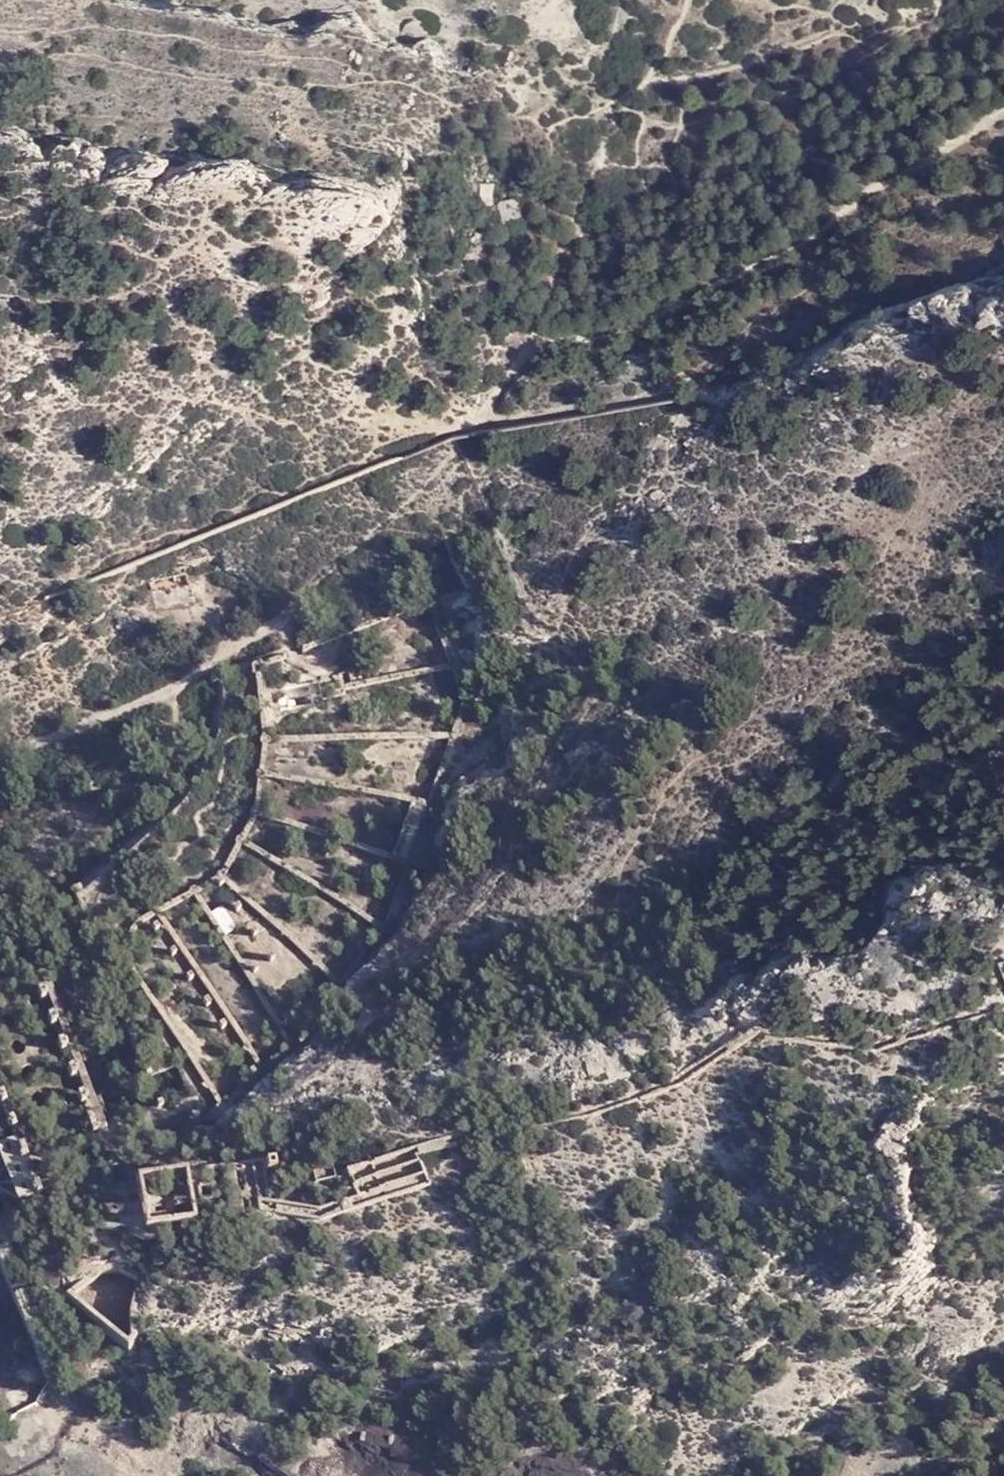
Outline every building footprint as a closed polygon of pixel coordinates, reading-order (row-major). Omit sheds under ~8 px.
[(185,1171),(135,1180),(138,1200),(141,1213),(143,1224),(144,1231),(195,1219),(185,1171)]
